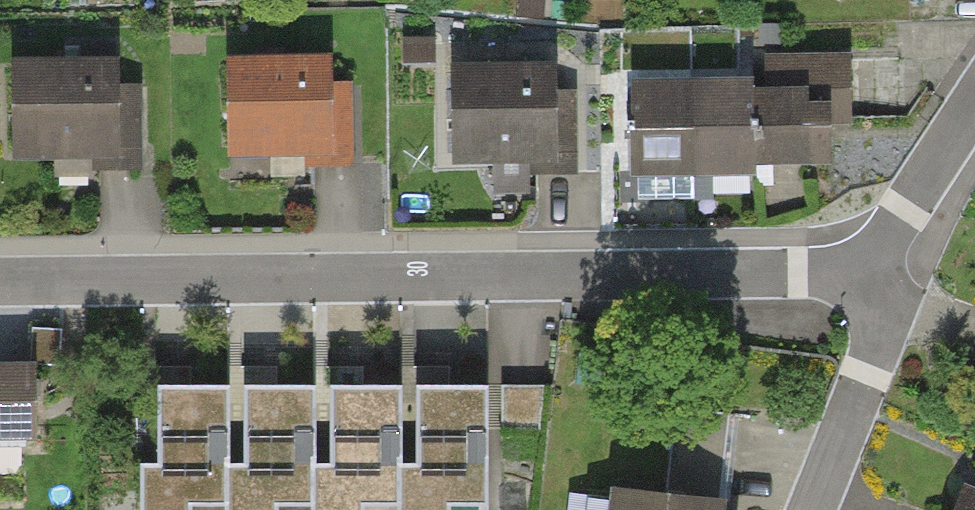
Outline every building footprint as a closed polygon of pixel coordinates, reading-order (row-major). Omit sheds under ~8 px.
[(753,60),(753,83),(632,85),(633,174),(659,173),(713,172),(755,171),(754,161),(781,161),(834,160),(834,120),(853,120),(851,58),(753,60)] [(2,162),(85,160),(85,176),(132,175),(130,89),(110,90),(109,66),(0,68),(0,83),(2,162)] [(217,68),(219,162),(303,160),(303,176),(350,175),(348,89),(328,90),(327,66),(217,68)] [(442,76),(444,170),(527,168),(527,184),(574,183),(572,97),(552,98),(551,74),(442,76)] [(0,365),(0,444),(35,443),(34,364),(0,365)] [(139,463),(139,509),(489,509),(489,382),(416,383),(416,424),(416,461),(401,461),(401,384),(329,384),(329,421),(329,462),(312,462),(312,385),(244,385),(244,421),(244,462),(224,462),(225,387),(156,386),(156,421),(156,463),(139,463)] [(725,500),(615,488),(613,509),(724,509),(725,500)] [(949,509),(974,509),(974,496),(958,489),(949,509)]
